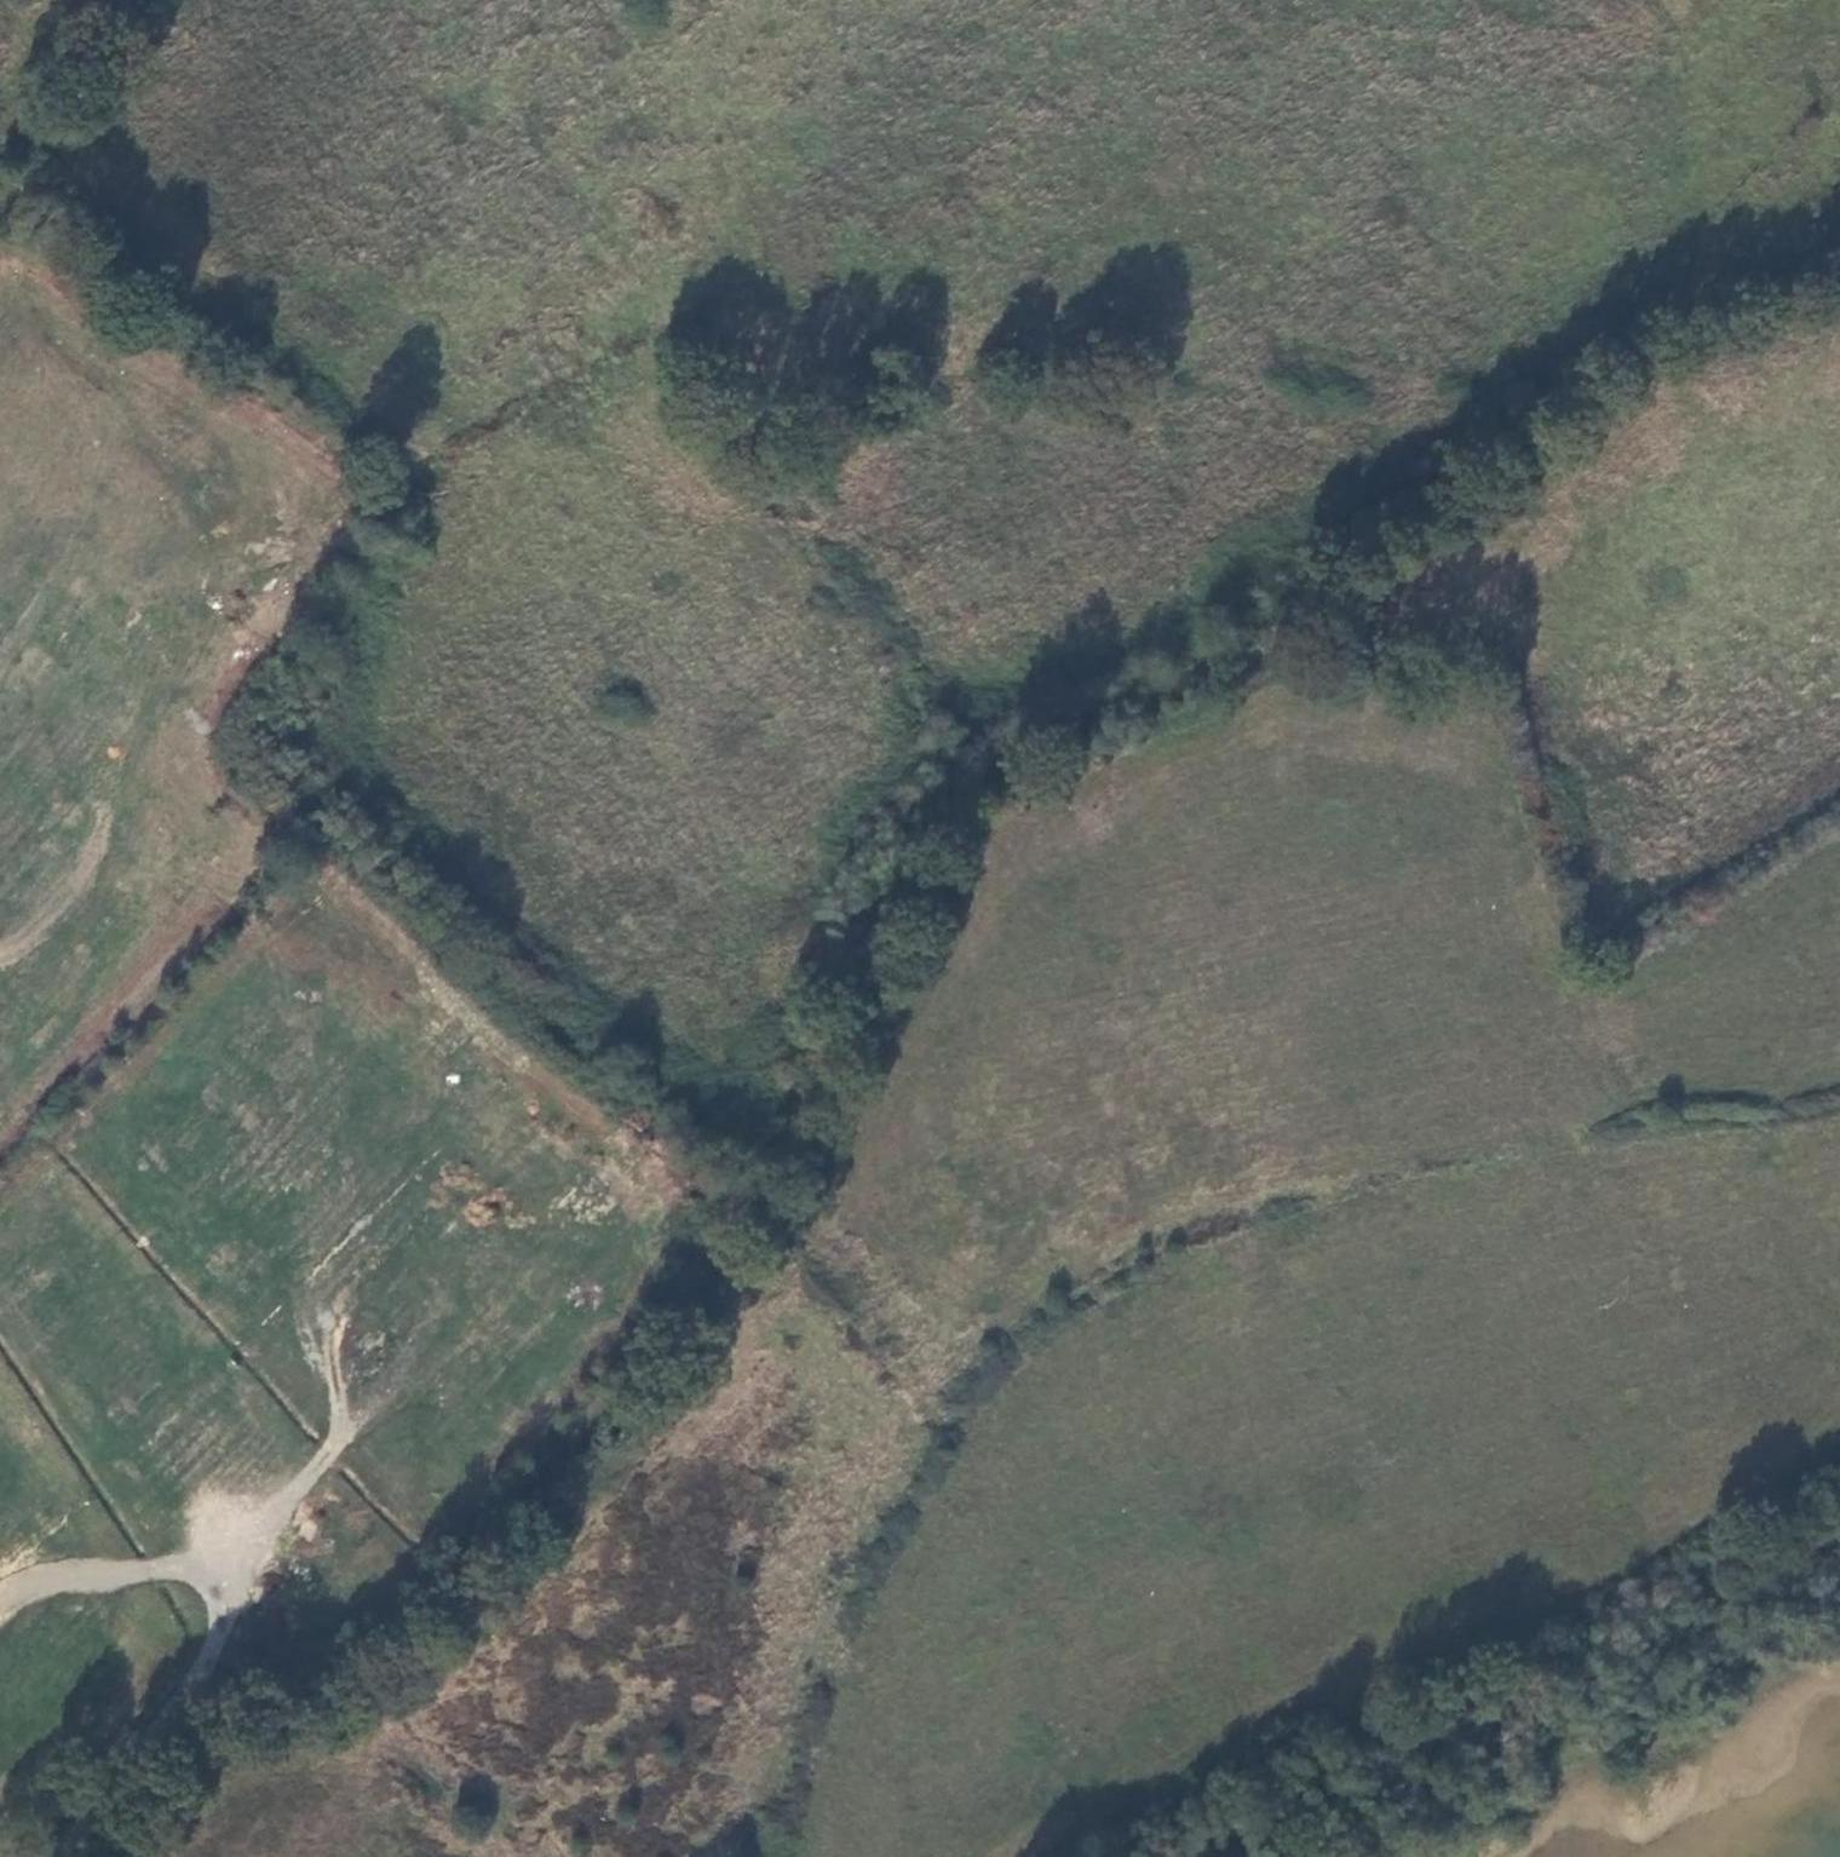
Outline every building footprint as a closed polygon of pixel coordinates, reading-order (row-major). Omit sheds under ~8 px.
[(417,1210),(443,1181),(412,1155),(387,1184),(417,1210)] [(145,1361),(172,1338),(149,1311),(122,1334),(145,1361)] [(126,1444),(152,1421),(127,1392),(101,1414),(126,1444)] [(211,1406),(188,1436),(219,1460),(242,1430),(211,1406)]
